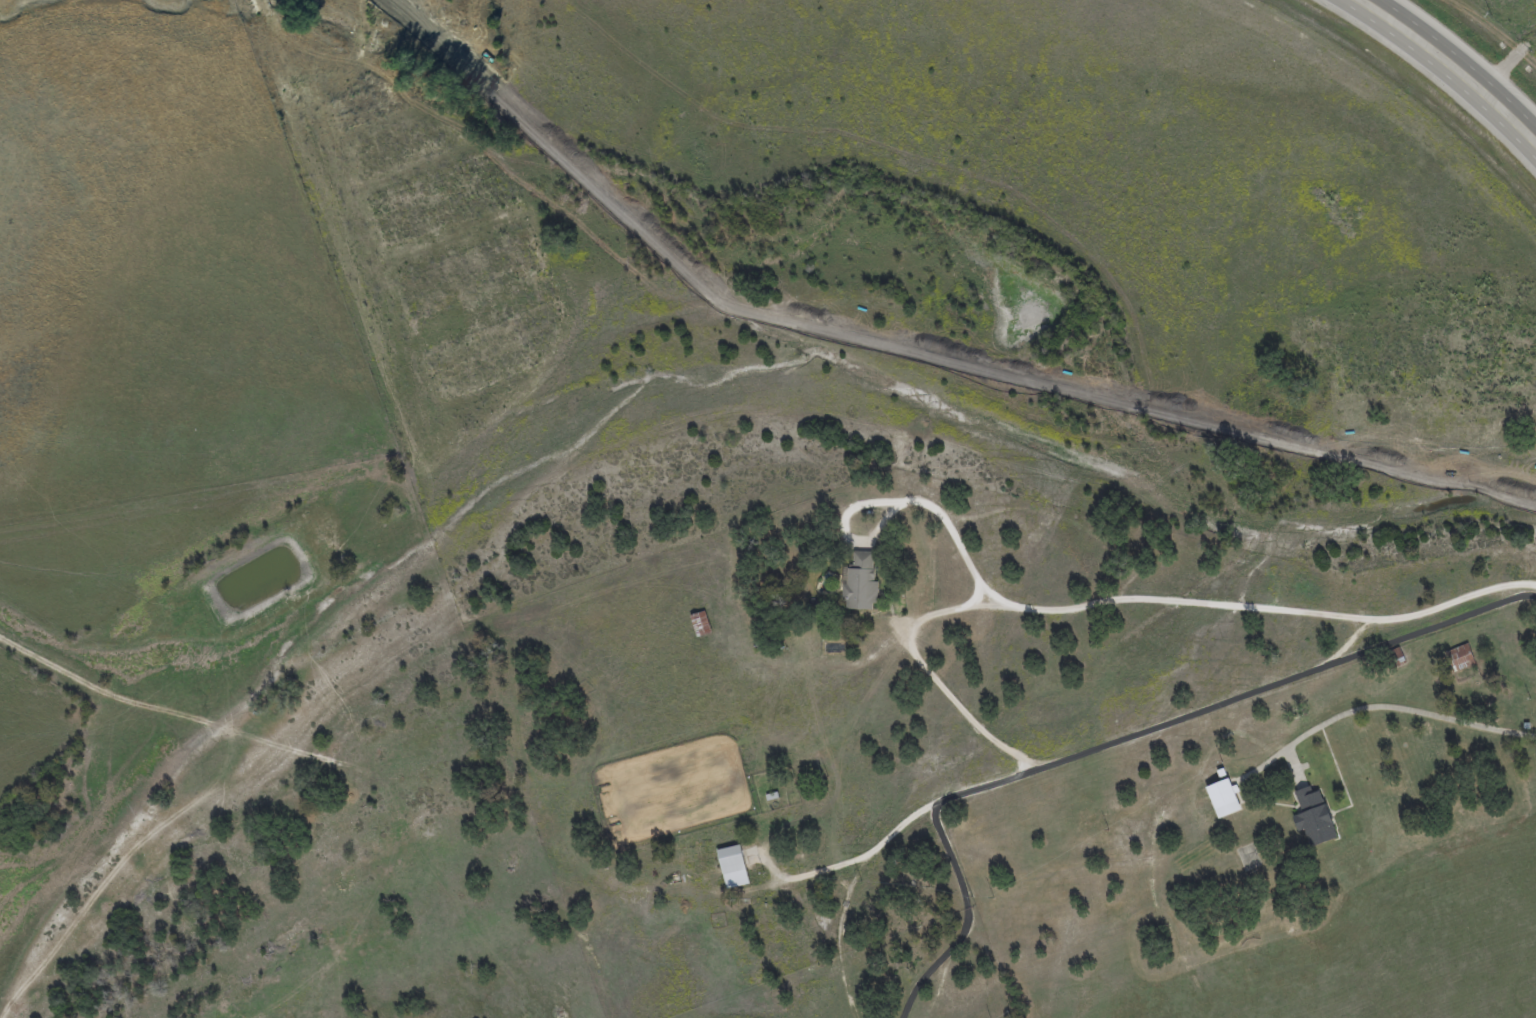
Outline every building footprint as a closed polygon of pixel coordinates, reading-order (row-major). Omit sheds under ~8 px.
[(875,551),(854,550),(853,568),(848,568),(847,585),(844,585),(843,608),(876,609),(878,580),(873,580),(875,551)] [(696,636),(711,633),(707,611),(691,614),(696,636)] [(1476,664),(1468,643),(1445,651),(1452,672),(1476,664)] [(1206,787),(1218,818),(1242,808),(1233,786),(1232,786),(1229,778),(1206,787)] [(1303,812),(1293,816),(1298,831),(1304,828),(1311,847),(1338,837),(1320,789),(1313,792),(1311,785),(1295,791),(1303,812)] [(717,849),(726,888),(750,883),(741,844),(717,849)]
